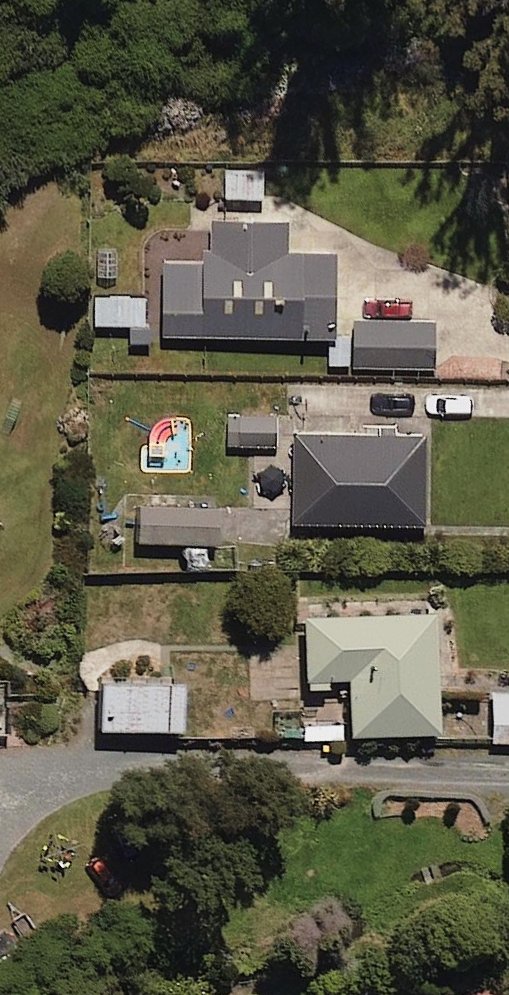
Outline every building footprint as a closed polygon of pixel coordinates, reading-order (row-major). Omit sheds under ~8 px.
[(264,168),(223,169),(225,196),(265,194),(264,168)] [(288,249),(288,217),(212,218),(212,256),(180,256),(180,240),(153,240),(154,333),(337,331),(336,248),(288,249)] [(144,294),(96,294),(96,322),(144,322),(144,294)] [(327,342),(327,365),(436,365),(436,320),(356,320),(356,342),(327,342)] [(278,413),(229,414),(230,445),(279,444),(278,413)] [(428,431),(298,430),(297,519),(427,521),(428,431)] [(217,505),(129,502),(127,541),(215,544),(217,505)] [(434,612),(303,615),(304,680),(351,679),(352,736),(436,734),(434,612)] [(181,682),(100,683),(101,730),(181,729),(181,682)] [(489,688),(489,742),(508,742),(508,688),(489,688)] [(276,715),(275,737),(342,740),(343,718),(276,715)]
